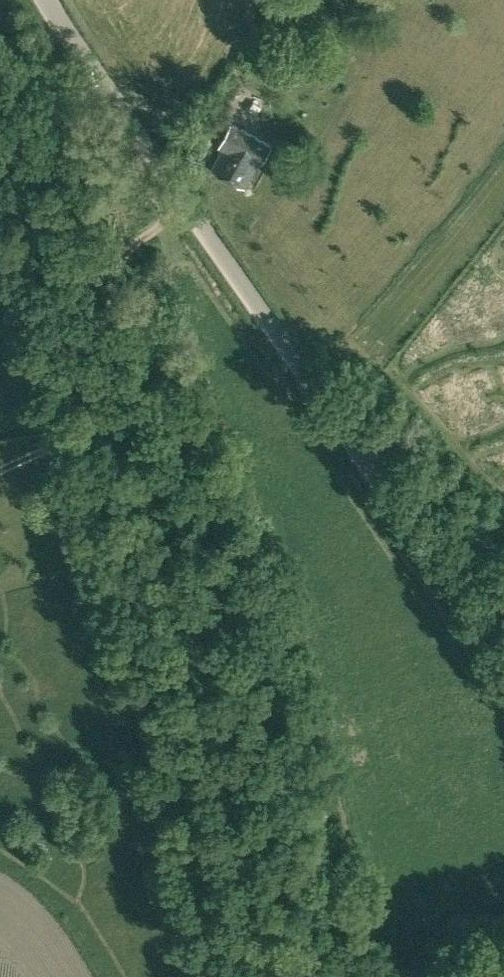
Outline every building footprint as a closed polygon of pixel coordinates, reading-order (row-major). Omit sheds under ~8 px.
[(212,168),(254,190),(268,165),(261,161),(271,143),(232,122),(220,143),(224,145),(212,168)]
